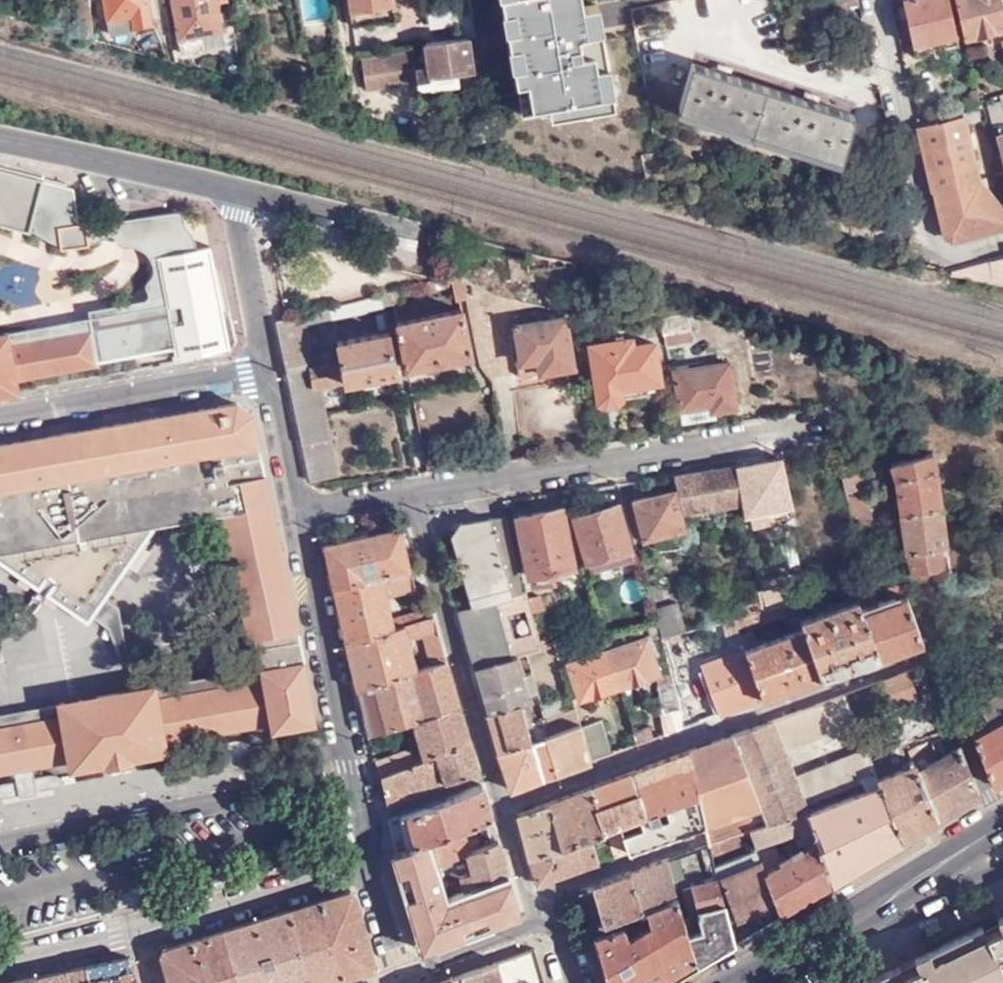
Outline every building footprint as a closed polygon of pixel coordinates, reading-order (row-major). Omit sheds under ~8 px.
[(106,31),(151,24),(147,0),(100,0),(106,31)] [(180,52),(225,43),(217,0),(171,0),(180,52)] [(390,0),(345,0),(350,27),(393,20),(390,0)] [(471,22),(484,20),(480,0),(467,0),(471,22)] [(558,121),(612,112),(594,15),(581,17),(578,0),(506,0),(526,112),(556,107),(558,121)] [(913,43),(955,32),(946,0),(902,0),(913,43)] [(964,37),(1002,29),(1002,9),(1001,0),(954,0),(964,37)] [(837,16),(860,12),(857,1),(835,6),(837,16)] [(466,38),(358,53),(363,87),(370,86),(373,93),(397,90),(398,95),(430,91),(430,79),(472,72),(466,38)] [(814,171),(829,124),(790,112),(792,105),(779,101),(776,110),(701,86),(703,79),(692,75),(689,83),(665,75),(651,119),(814,171)] [(478,117),(484,117),(481,89),(476,90),(478,117)] [(968,93),(970,103),(981,100),(978,90),(968,93)] [(917,127),(931,184),(937,184),(939,188),(946,192),(947,196),(952,195),(956,209),(939,214),(944,235),(953,240),(1002,228),(1002,191),(999,173),(980,177),(966,117),(917,127)] [(65,181),(40,176),(50,227),(73,224),(65,183),(65,181)] [(937,184),(931,184),(939,214),(956,209),(952,195),(947,196),(946,192),(939,188),(937,184)] [(188,234),(180,225),(108,233),(112,283),(184,276),(190,266),(188,234)] [(953,273),(1002,285),(1002,259),(953,273)] [(462,284),(450,282),(453,302),(465,299),(462,284)] [(399,287),(390,290),(392,302),(402,300),(399,287)] [(380,292),(381,293),(383,304),(392,302),(390,290),(380,292)] [(381,293),(276,320),(310,480),(336,474),(317,388),(397,371),(389,330),(338,341),(339,348),(310,354),(305,326),(383,307),(383,304),(381,293)] [(658,306),(663,329),(665,342),(692,337),(688,312),(684,313),(682,303),(658,306)] [(88,309),(90,318),(98,358),(119,354),(109,306),(88,309)] [(472,353),(462,309),(397,323),(406,367),(472,353)] [(516,358),(518,376),(572,367),(564,316),(537,320),(536,311),(521,313),(515,322),(520,358),(516,358)] [(19,389),(17,378),(98,363),(98,358),(90,318),(0,334),(0,393),(19,389)] [(664,394),(655,341),(633,344),(631,337),(623,338),(622,333),(598,336),(598,342),(589,343),(598,401),(646,393),(647,399),(659,398),(659,395),(664,394)] [(738,407),(731,362),(674,371),(683,422),(722,416),(721,410),(738,407)] [(315,721),(302,651),(250,412),(235,402),(0,443),(0,565),(87,622),(90,616),(103,597),(128,562),(120,556),(147,517),(155,523),(219,510),(236,581),(255,665),(258,664),(260,676),(213,685),(220,729),(269,721),(270,727),(315,721)] [(888,483),(881,450),(839,460),(853,528),(876,523),(867,489),(888,483)] [(947,547),(934,452),(890,464),(898,477),(911,573),(919,572),(919,575),(935,574),(934,570),(945,569),(945,572),(952,571),(949,546),(947,547)] [(740,500),(734,460),(689,469),(672,472),(682,509),(740,500)] [(793,504),(784,467),(743,475),(750,510),(744,511),(748,527),(773,523),(770,507),(793,504)] [(685,528),(673,487),(632,498),(644,540),(685,528)] [(602,508),(600,500),(571,509),(591,575),(621,566),(619,560),(632,556),(617,503),(602,508)] [(574,565),(562,505),(518,514),(529,575),(574,565)] [(451,534),(472,604),(522,591),(507,512),(460,521),(451,534)] [(128,562),(155,523),(147,517),(120,556),(128,562)] [(323,544),(333,584),(408,567),(397,525),(323,544)] [(345,642),(432,615),(430,606),(390,620),(385,594),(413,587),(408,567),(333,584),(345,642)] [(190,689),(213,685),(260,676),(258,664),(255,665),(236,581),(228,582),(245,667),(153,685),(155,696),(190,689)] [(768,608),(795,602),(789,583),(763,588),(764,590),(768,608)] [(922,639),(916,614),(908,583),(900,586),(904,596),(870,609),(863,588),(854,590),(858,600),(878,655),(922,639)] [(516,655),(524,653),(542,649),(526,591),(522,591),(472,604),(457,609),(473,666),(516,655)] [(765,609),(761,591),(746,594),(750,613),(765,609)] [(103,597),(90,616),(107,628),(120,665),(128,663),(118,607),(103,597)] [(822,676),(878,655),(858,600),(802,619),(822,676)] [(660,639),(684,632),(675,601),(651,607),(655,622),(659,635),(660,639)] [(737,628),(799,611),(795,603),(795,602),(768,608),(765,609),(750,613),(734,617),(737,628)] [(431,665),(445,660),(432,615),(345,642),(356,688),(415,670),(407,636),(422,632),(431,665)] [(764,697),(822,676),(802,619),(800,615),(789,620),(792,632),(757,644),(753,632),(740,636),(745,649),(764,697)] [(740,634),(737,628),(734,617),(725,619),(730,637),(740,634)] [(655,622),(648,624),(652,637),(659,635),(655,622)] [(607,652),(621,687),(660,673),(648,638),(613,650),(606,634),(601,635),(607,652)] [(719,713),(764,697),(745,649),(702,664),(719,713)] [(581,701),(621,687),(607,652),(568,667),(581,701)] [(473,666),(487,710),(520,699),(529,696),(516,655),(473,666)] [(413,720),(459,705),(445,660),(431,665),(415,670),(356,688),(368,734),(413,720)] [(917,694),(908,670),(844,694),(854,721),(861,737),(871,733),(864,715),(917,694)] [(662,714),(679,710),(672,682),(655,688),(661,710),(651,713),(656,730),(666,727),(662,714)] [(163,740),(200,734),(190,689),(155,696),(153,685),(60,701),(62,714),(27,720),(35,765),(69,758),(71,766),(103,759),(104,762),(131,757),(130,755),(164,749),(163,740)] [(200,734),(220,729),(213,685),(190,689),(200,734)] [(1002,777),(1002,717),(1000,719),(997,712),(1002,709),(1002,685),(962,709),(992,784),(1002,777)] [(854,721),(844,694),(771,720),(783,748),(854,721)] [(487,710),(500,752),(532,740),(531,738),(527,724),(520,699),(487,710)] [(3,725),(27,720),(62,714),(60,701),(0,713),(0,726),(3,725)] [(437,752),(468,740),(459,705),(413,720),(424,757),(437,752)] [(549,732),(578,721),(575,707),(545,718),(549,732)] [(531,738),(546,733),(549,732),(545,718),(527,724),(531,738)] [(3,725),(10,770),(35,765),(27,720),(3,725)] [(590,762),(610,754),(600,720),(580,725),(590,762)] [(783,748),(771,720),(689,750),(698,794),(704,824),(703,824),(707,840),(746,825),(802,805),(805,812),(809,810),(805,800),(794,774),(783,748)] [(558,774),(590,762),(580,725),(578,721),(549,732),(546,733),(558,774)] [(10,770),(3,725),(0,726),(0,772),(10,770)] [(868,754),(901,741),(895,725),(871,733),(861,737),(864,747),(868,754)] [(980,791),(954,727),(934,734),(941,755),(922,767),(914,742),(903,746),(909,761),(912,766),(913,766),(935,818),(980,791)] [(543,778),(558,774),(546,733),(531,738),(532,740),(543,778)] [(478,769),(468,740),(437,752),(437,756),(411,763),(380,771),(386,800),(478,769)] [(512,790),(543,778),(532,740),(500,752),(512,790)] [(874,772),(868,754),(864,747),(794,774),(805,800),(862,777),(874,772)] [(698,794),(689,750),(635,771),(645,812),(698,794)] [(377,759),(380,771),(411,763),(408,751),(377,759)] [(899,840),(935,818),(913,766),(912,766),(909,761),(905,763),(907,767),(877,778),(899,840)] [(645,812),(635,771),(590,787),(601,828),(607,827),(620,821),(645,812)] [(832,881),(899,840),(877,778),(874,772),(862,777),(867,788),(809,810),(805,812),(832,881)] [(431,836),(491,817),(482,784),(397,813),(406,845),(431,836)] [(560,846),(591,836),(602,831),(601,828),(590,787),(548,802),(560,846)] [(704,824),(698,794),(645,812),(620,821),(629,850),(703,824),(704,824)] [(517,813),(530,858),(560,846),(548,802),(517,813)] [(778,914),(832,881),(805,812),(802,805),(746,825),(753,840),(755,843),(781,834),(790,856),(777,861),(771,845),(755,851),(757,855),(761,867),(759,868),(778,914)] [(438,860),(499,837),(491,817),(431,836),(438,860)] [(753,840),(746,825),(707,840),(711,853),(753,840)] [(538,883),(600,860),(591,836),(560,846),(530,858),(538,883)] [(469,885),(509,872),(499,837),(438,860),(442,871),(454,867),(453,863),(469,857),(472,868),(458,873),(463,887),(469,885)] [(711,853),(707,840),(680,851),(687,877),(689,884),(716,873),(711,853)] [(687,877),(680,851),(665,856),(673,882),(687,877)] [(736,939),(778,914),(759,868),(761,867),(757,855),(719,873),(736,939)] [(673,882),(665,856),(628,869),(641,907),(645,906),(656,902),(654,898),(675,890),(673,882)] [(641,907),(628,869),(590,882),(603,921),(641,907)] [(720,949),(734,941),(716,873),(689,884),(687,885),(700,927),(687,933),(696,964),(720,949)] [(281,912),(302,982),(327,982),(371,970),(375,962),(354,893),(348,891),(281,912)] [(696,964),(687,933),(677,895),(656,902),(645,906),(650,925),(626,933),(622,921),(594,931),(611,982),(664,982),(696,964)] [(281,912),(224,931),(239,982),(302,982),(281,912)] [(992,921),(996,930),(998,933),(1002,930),(1002,916),(992,921)] [(998,933),(996,930),(982,936),(978,928),(925,953),(930,964),(916,971),(916,968),(900,975),(895,967),(890,970),(861,982),(1002,982),(1002,930),(998,933)] [(224,931),(164,949),(162,954),(169,982),(239,982),(224,931)] [(507,982),(545,982),(535,948),(531,949),(501,960),(507,982)] [(911,959),(916,968),(916,971),(930,964),(925,953),(911,959)] [(85,965),(89,982),(138,982),(134,961),(128,956),(85,965)] [(501,960),(488,964),(475,970),(463,975),(465,982),(507,982),(501,960)] [(40,982),(89,982),(85,965),(38,975),(40,982)] [(10,982),(40,982),(38,975),(10,981),(10,982)]
